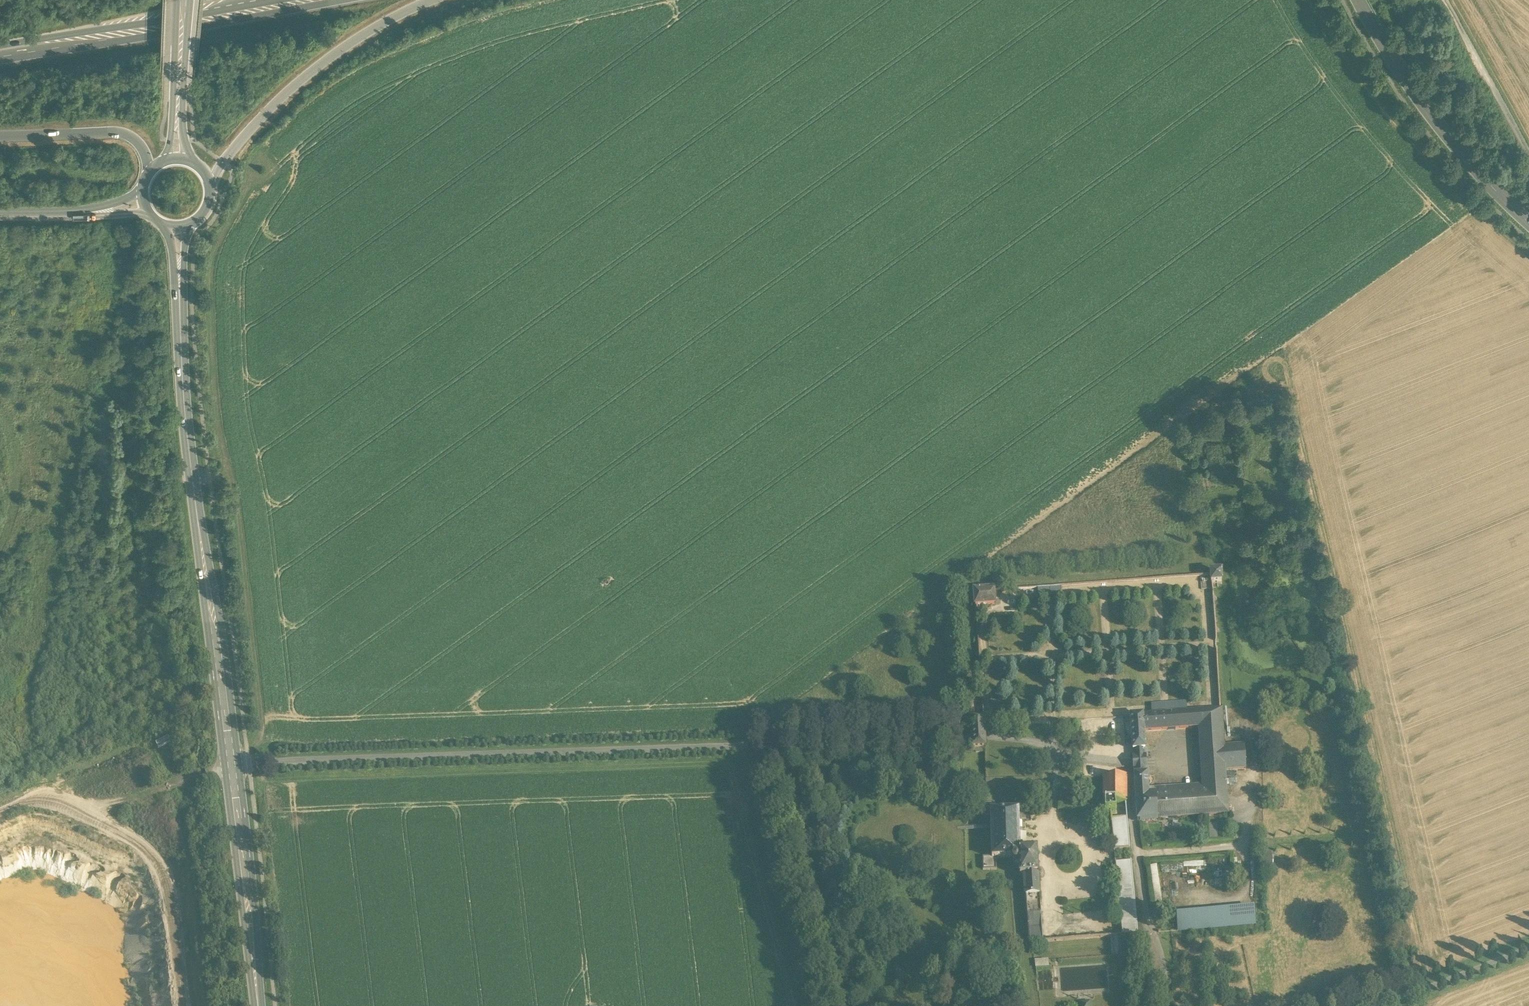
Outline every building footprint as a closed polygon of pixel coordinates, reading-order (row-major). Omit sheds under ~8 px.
[(1212,573),(1210,573),(1210,576),(1210,584),(1212,584),(1221,583),(1221,581),(1221,573),(1212,573)] [(1062,596),(1061,588),(1037,589),(1038,597),(1062,596)] [(994,591),(974,592),(975,606),(995,605),(994,592),(994,591)] [(980,705),(973,705),(974,719),(970,719),(971,734),(984,733),(982,703),(980,703),(980,705)] [(1204,791),(1155,795),(1157,819),(1227,814),(1224,769),(1245,768),(1243,746),(1222,748),(1222,739),(1220,720),(1220,711),(1130,717),(1133,757),(1132,757),(1132,759),(1145,758),(1145,757),(1143,731),(1199,727),(1204,791)] [(1229,719),(1220,720),(1222,739),(1231,738),(1229,719)] [(984,733),(971,734),(971,739),(971,747),(985,747),(985,739),(984,733)] [(156,745),(169,740),(167,737),(154,742),(156,745)] [(1145,758),(1132,759),(1133,764),(1133,768),(1146,767),(1146,762),(1145,758)] [(1146,767),(1133,768),(1133,769),(1134,769),(1137,820),(1157,819),(1155,795),(1147,795),(1146,768),(1146,767)] [(1125,776),(1104,776),(1104,812),(1115,811),(1114,803),(1125,803),(1125,776)] [(994,801),(981,800),(982,813),(991,813),(994,810),(994,801)] [(1018,810),(994,810),(991,813),(992,855),(1005,856),(1013,856),(1012,858),(1013,860),(1018,863),(1019,874),(1024,874),(1028,923),(1041,922),(1036,848),(1019,849),(1018,810)] [(1127,819),(1111,821),(1115,849),(1131,847),(1127,819)] [(1260,851),(1260,868),(1271,868),(1271,852),(1260,851)] [(1133,862),(1117,863),(1122,934),(1138,933),(1133,862)] [(1156,865),(1150,866),(1156,905),(1162,904),(1156,865)] [(991,872),(985,872),(985,885),(999,885),(998,872),(991,872)] [(1175,914),(1177,931),(1255,925),(1253,908),(1175,914)] [(1041,922),(1028,923),(1029,942),(1043,941),(1041,922)] [(1035,968),(1049,967),(1048,958),(1034,960),(1035,968)] [(903,969),(893,973),(897,984),(907,981),(903,969)]
